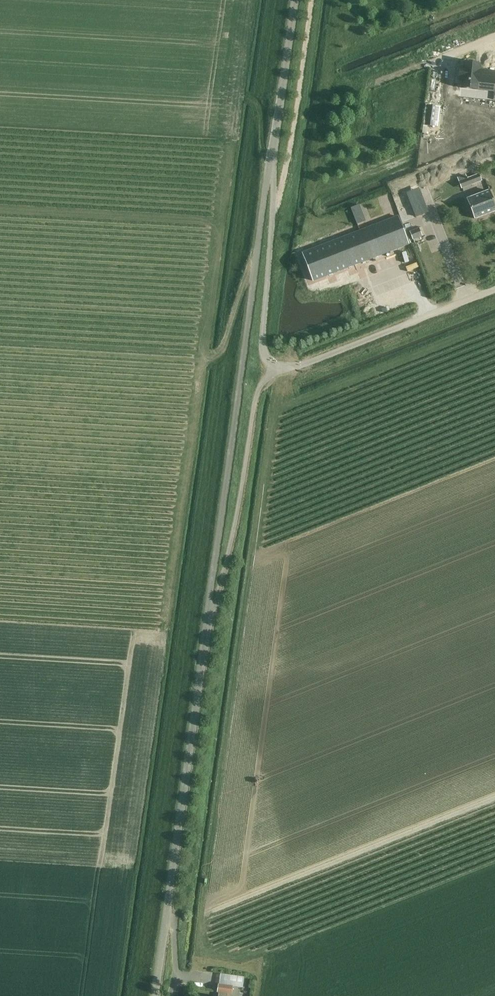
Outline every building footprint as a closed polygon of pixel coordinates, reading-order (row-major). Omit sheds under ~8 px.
[(458,81),(462,81),(462,88),(477,90),(478,83),(494,84),(494,71),(475,69),(476,63),(464,62),(464,68),(460,68),(458,81)] [(428,105),(425,125),(433,126),(435,106),(428,105)] [(481,182),(478,175),(467,180),(469,186),(481,182)] [(467,200),(475,219),(494,211),(494,209),(488,192),(467,200)] [(423,203),(412,208),(415,217),(427,212),(423,203)] [(397,217),(396,218),(303,253),(314,281),(408,245),(397,217)] [(419,227),(409,231),(413,239),(422,236),(419,227)] [(227,993),(231,993),(232,985),(218,983),(217,991),(218,991),(218,995),(227,995),(227,993)]
